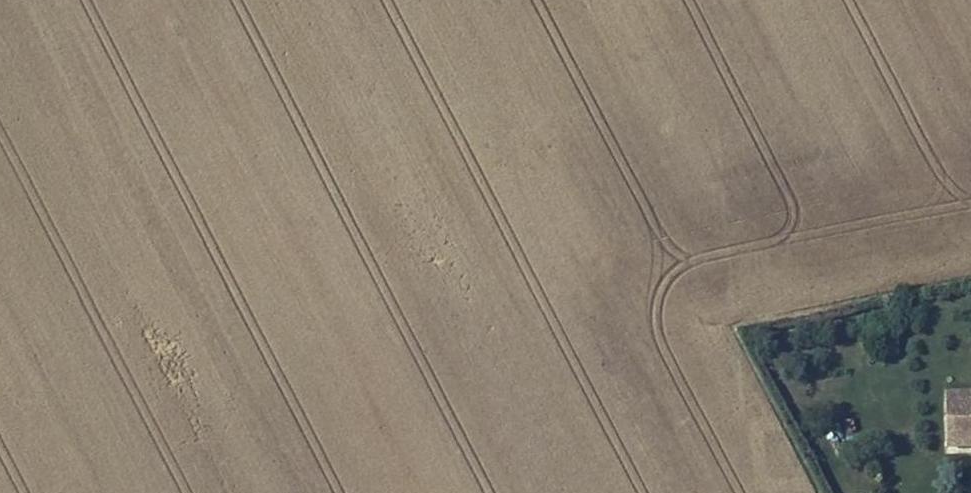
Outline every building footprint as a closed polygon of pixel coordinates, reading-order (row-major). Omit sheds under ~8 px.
[(938,397),(939,447),(970,446),(970,396),(938,397)]
